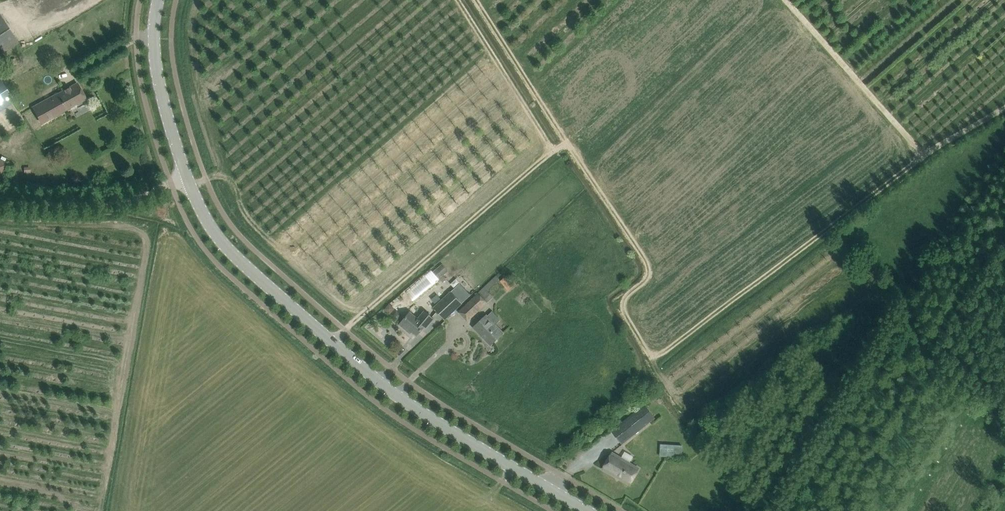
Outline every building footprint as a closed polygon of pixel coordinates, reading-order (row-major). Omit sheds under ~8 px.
[(18,43),(0,16),(0,54),(18,43)] [(14,101),(0,80),(0,110),(14,101)] [(33,108),(37,115),(42,124),(86,99),(77,83),(56,95),(33,108)] [(439,279),(449,271),(444,264),(433,272),(439,279)] [(405,291),(413,301),(439,280),(431,270),(405,291)] [(509,290),(517,284),(508,274),(500,281),(509,290)] [(497,276),(497,275),(470,300),(458,311),(467,321),(487,303),(484,300),(490,294),(488,291),(496,283),(500,279),(497,276)] [(433,307),(444,320),(466,300),(458,291),(454,295),(450,291),(433,307)] [(395,308),(390,303),(385,309),(390,313),(395,308)] [(434,318),(427,312),(424,310),(417,317),(410,312),(406,317),(400,324),(406,330),(408,328),(417,335),(424,326),(426,328),(429,324),(434,318)] [(492,344),(499,337),(504,333),(487,315),(474,327),(485,340),(487,338),(492,344)] [(622,444),(655,417),(645,405),(612,431),(611,431),(622,445),(623,444),(622,444)] [(682,457),(683,445),(668,444),(667,456),(682,457)] [(612,452),(602,468),(630,484),(639,468),(612,452)]
